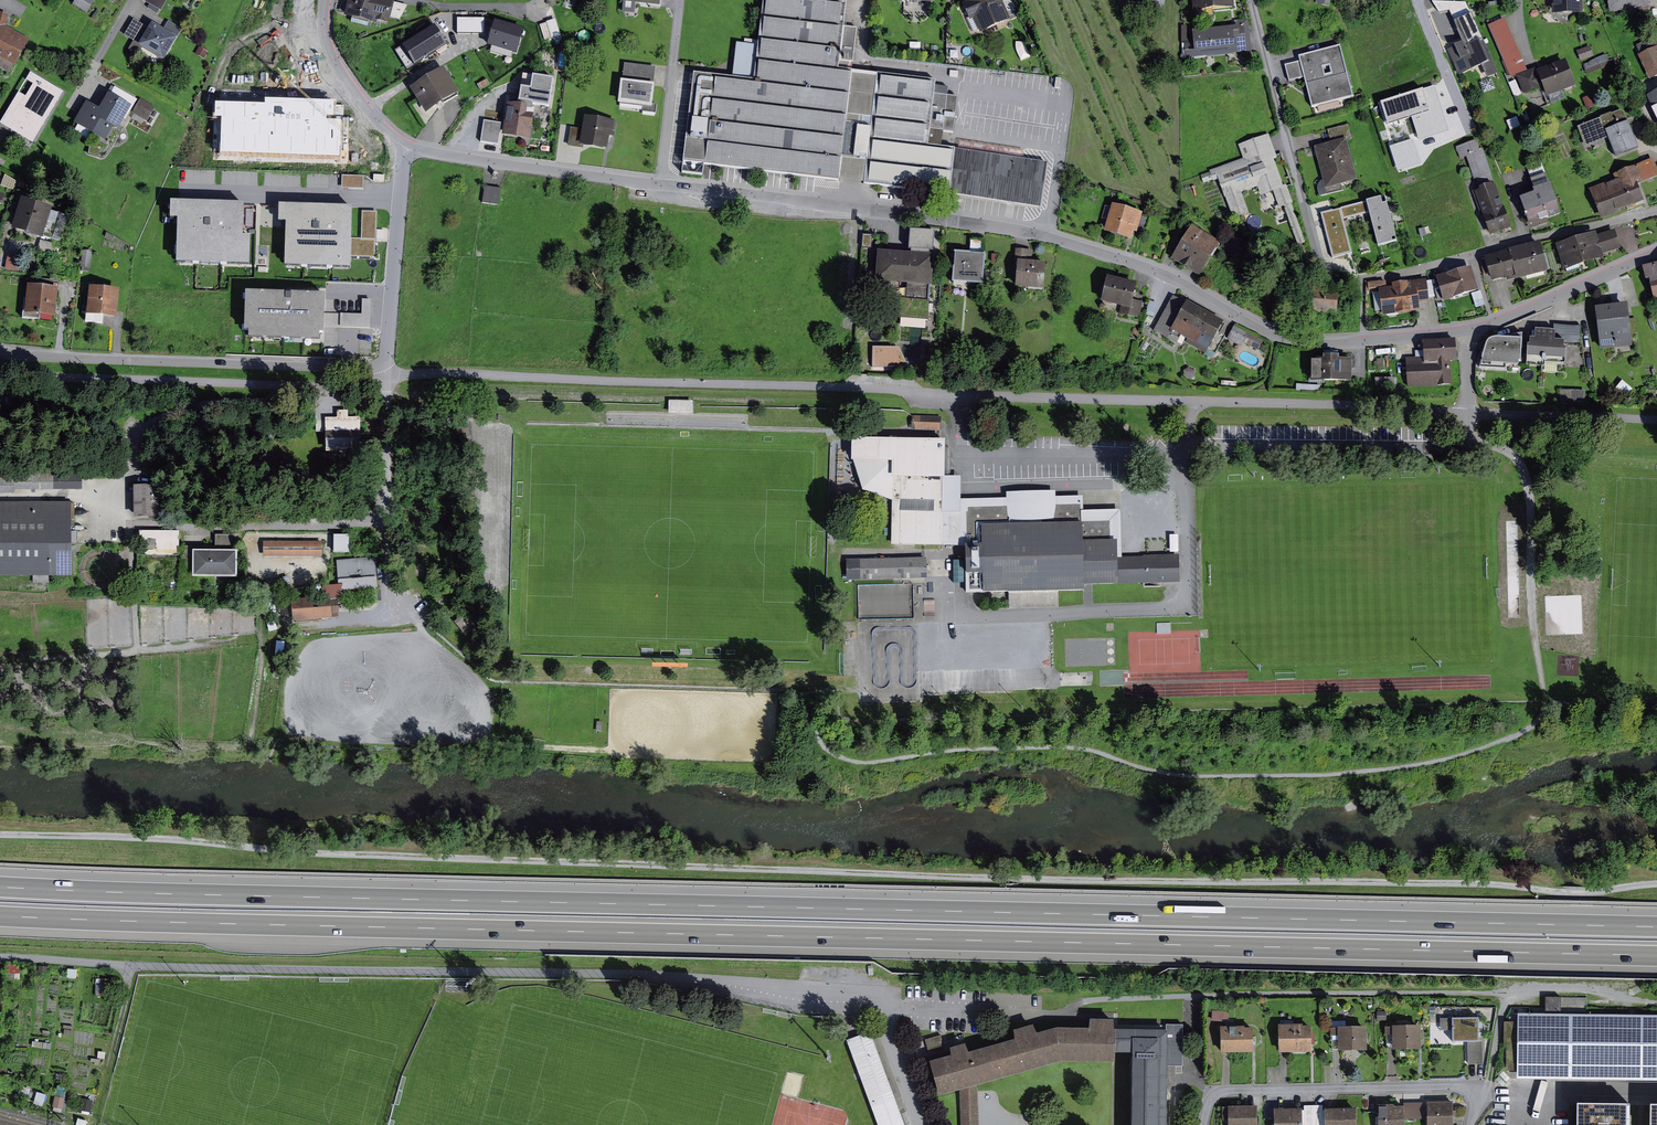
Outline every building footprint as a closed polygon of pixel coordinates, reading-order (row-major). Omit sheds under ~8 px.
[(97,0),(77,0),(75,4),(90,14),(98,1),(97,0)] [(144,1),(162,11),(169,0),(145,0),(144,1)] [(346,19),(378,26),(379,23),(390,26),(392,18),(402,20),(409,6),(396,3),(397,0),(350,0),(346,19)] [(623,3),(626,3),(625,13),(637,14),(638,5),(662,8),(662,0),(624,0),(623,3)] [(855,72),(840,70),(846,27),(849,0),(766,0),(760,46),(756,82),(734,79),(696,74),(684,162),(840,182),(855,72)] [(969,3),(964,5),(972,22),(977,20),(983,34),(1012,21),(1003,0),(968,0),(969,3)] [(1149,9),(1166,13),(1170,0),(1152,0),(1149,9)] [(1197,12),(1238,8),(1237,0),(1195,0),(1197,12)] [(1556,16),(1587,16),(1587,0),(1556,0),(1556,16)] [(1613,13),(1655,8),(1654,0),(1611,0),(1613,13)] [(8,26),(11,17),(0,13),(0,67),(10,74),(31,40),(8,26)] [(1486,67),(1490,78),(1501,74),(1476,15),(1458,23),(1466,44),(1452,50),(1462,76),(1486,67)] [(559,19),(543,24),(548,41),(563,37),(559,19)] [(1254,52),(1251,19),(1195,24),(1198,51),(1188,52),(1189,58),(1254,52)] [(1492,26),(1514,79),(1520,76),(1531,72),(1509,19),(1492,26)] [(152,25),(150,29),(135,20),(126,36),(135,41),(130,50),(140,56),(144,50),(165,63),(178,39),(152,25)] [(528,30),(502,21),(494,45),(520,54),(528,30)] [(295,91),(294,24),(256,24),(257,91),(295,91)] [(416,61),(446,42),(435,24),(405,43),(416,61)] [(860,29),(846,27),(840,70),(855,72),(860,29)] [(1642,57),(1653,81),(1656,79),(1656,39),(1656,37),(1639,45),(1644,56),(1642,57)] [(737,55),(734,79),(756,82),(760,46),(739,44),(737,55)] [(1292,82),(1307,78),(1315,109),(1357,99),(1344,46),(1302,57),(1303,62),(1288,66),(1292,82)] [(1594,47),(1580,51),(1584,61),(1597,57),(1594,47)] [(1580,87),(1569,61),(1541,72),(1547,87),(1552,99),(1580,87)] [(658,67),(628,64),(622,100),(646,103),(645,112),(659,112),(659,104),(654,103),(658,67)] [(445,69),(412,89),(427,115),(461,94),(445,69)] [(1531,72),(1520,76),(1527,95),(1547,87),(1541,72),(1539,69),(1531,72)] [(31,72),(1,123),(35,143),(65,92),(31,72)] [(880,75),(855,72),(840,182),(866,186),(880,75)] [(938,85),(939,83),(880,75),(866,186),(952,197),(958,150),(931,146),(932,132),(938,85)] [(1495,79),(1483,83),(1487,94),(1499,89),(1495,79)] [(952,87),(938,85),(932,132),(955,134),(960,97),(951,96),(952,87)] [(87,103),(74,124),(105,143),(114,129),(118,131),(125,119),(127,120),(139,101),(117,87),(116,89),(113,88),(99,110),(87,103)] [(491,122),(489,142),(504,144),(505,138),(532,141),(535,122),(541,123),(545,98),(523,95),(522,106),(509,104),(506,124),(491,122)] [(143,99),(134,114),(149,123),(158,107),(143,99)] [(1605,119),(1582,129),(1589,147),(1612,139),(1620,159),(1643,150),(1627,111),(1616,116),(1615,114),(1604,118),(1605,119)] [(586,118),(584,130),(573,128),(570,147),(609,152),(611,138),(617,139),(619,123),(586,118)] [(348,164),(348,121),(247,120),(246,163),(348,164)] [(1331,130),(1334,143),(1350,139),(1350,141),(1356,140),(1352,124),(1331,130)] [(955,134),(932,132),(931,146),(958,150),(952,197),(1045,209),(1051,164),(1038,162),(1038,164),(993,158),(995,140),(955,134)] [(1272,135),(1242,145),(1247,159),(1213,171),(1213,173),(1204,176),(1207,185),(1222,179),(1235,219),(1252,213),(1245,193),(1261,188),(1264,196),(1276,192),(1282,209),(1287,207),(1301,246),(1309,243),(1289,185),(1286,186),(1277,160),(1281,159),(1272,135)] [(1334,143),(1317,147),(1326,180),(1323,181),(1322,183),(1320,186),(1320,189),(1321,191),(1321,193),(1322,194),(1324,195),(1326,197),(1329,197),(1330,197),(1331,197),(1329,189),(1361,181),(1350,141),(1350,139),(1334,143)] [(1480,140),(1459,147),(1464,160),(1470,158),(1482,192),(1484,192),(1483,189),(1496,185),(1496,187),(1500,185),(1487,149),(1483,150),(1480,140)] [(1593,190),(1604,220),(1649,203),(1641,185),(1656,179),(1656,159),(1619,174),(1620,179),(1593,190)] [(1539,196),(1524,201),(1534,229),(1552,223),(1551,221),(1565,216),(1555,186),(1553,187),(1546,164),(1532,168),(1539,191),(1538,191),(1539,196)] [(368,176),(346,175),(346,188),(367,188),(368,176)] [(1479,193),(1494,237),(1515,230),(1500,185),(1496,187),(1496,185),(1483,189),(1484,192),(1482,192),(1479,193)] [(503,188),(487,186),(485,204),(500,206),(503,188)] [(1389,196),(1324,213),(1336,258),(1355,253),(1346,220),(1372,213),(1381,246),(1401,241),(1389,196)] [(21,201),(11,232),(42,241),(41,245),(39,251),(59,257),(62,245),(44,240),(52,211),(21,201)] [(249,205),(175,203),(175,220),(182,220),(181,264),(255,266),(255,237),(248,237),(249,205)] [(358,208),(285,206),(284,224),(291,224),(290,269),(356,271),(358,208)] [(1115,206),(1107,234),(1134,241),(1136,233),(1140,234),(1146,215),(1115,206)] [(1202,277),(1223,244),(1195,227),(1174,260),(1202,277)] [(911,255),(880,253),(877,285),(910,287),(909,301),(903,300),(901,320),(931,322),(933,292),(937,293),(936,304),(943,305),(945,280),(935,280),(935,276),(938,277),(940,257),(935,257),(937,233),(913,231),(911,255)] [(1600,233),(1560,246),(1568,272),(1609,259),(1607,255),(1625,250),(1619,231),(1601,236),(1600,233)] [(1233,233),(1222,251),(1240,262),(1251,244),(1233,233)] [(1545,244),(1489,258),(1496,283),(1510,279),(1511,282),(1520,279),(1521,282),(1552,274),(1545,244)] [(1016,266),(1020,267),(1019,290),(1047,292),(1049,265),(1035,264),(1036,252),(1018,250),(1016,266)] [(94,252),(84,251),(82,269),(92,270),(94,252)] [(988,257),(958,254),(955,284),(985,287),(988,257)] [(1647,264),(1650,278),(1654,277),(1656,291),(1656,261),(1647,264)] [(1475,268),(1440,278),(1448,303),(1482,292),(1475,268)] [(1110,278),(1104,304),(1123,309),(1122,315),(1142,320),(1146,303),(1137,301),(1141,285),(1110,278)] [(1396,288),(1382,290),(1386,317),(1423,311),(1422,304),(1433,302),(1429,281),(1395,286),(1396,288)] [(22,320),(40,322),(41,318),(55,320),(58,290),(28,287),(27,300),(24,300),(22,320)] [(90,287),(85,323),(104,326),(104,323),(105,319),(117,321),(121,292),(90,287)] [(1305,315),(1340,317),(1342,291),(1307,288),(1305,315)] [(330,296),(252,293),(251,332),(329,334),(329,327),(329,314),(330,296)] [(1179,345),(1183,338),(1211,354),(1228,325),(1177,296),(1156,331),(1179,345)] [(366,315),(329,314),(329,327),(374,329),(375,300),(366,299),(366,315)] [(1633,306),(1600,309),(1604,351),(1636,348),(1633,306)] [(1532,351),(1531,366),(1570,367),(1570,350),(1569,350),(1569,343),(1584,344),(1584,327),(1558,326),(1558,331),(1539,331),(1539,336),(1537,351),(1532,351)] [(1237,327),(1230,340),(1245,347),(1246,344),(1261,352),(1266,342),(1237,327)] [(1523,368),(1526,333),(1501,338),(1493,340),(1490,342),(1487,350),(1483,367),(1523,368)] [(1418,350),(1419,356),(1409,357),(1411,386),(1455,384),(1454,361),(1461,360),(1460,337),(1426,339),(1427,345),(1427,349),(1418,350)] [(1325,364),(1315,364),(1315,383),(1326,382),(1326,384),(1356,384),(1355,373),(1355,362),(1342,362),(1342,357),(1325,358),(1325,364)] [(1388,358),(1379,358),(1380,369),(1388,369),(1388,358)] [(1398,376),(1378,377),(1379,389),(1398,389),(1398,376)] [(1587,401),(1587,388),(1562,388),(1561,400),(1587,401)] [(669,400),(669,410),(694,410),(693,399),(669,400)] [(325,418),(327,452),(362,450),(361,416),(349,417),(349,409),(338,410),(338,417),(325,418)] [(914,429),(944,430),(944,415),(915,414),(914,429)] [(983,544),(984,590),(1085,590),(1085,583),(1183,582),(1183,555),(1124,555),(1124,540),(1120,540),(1120,522),(1086,522),(1086,500),(1119,500),(1119,489),(1083,489),(1083,495),(1059,495),(1059,490),(1008,490),(1008,497),(964,498),(964,474),(947,474),(947,436),(853,437),(853,459),(856,459),(865,489),(895,500),(894,544),(983,544)] [(133,489),(134,521),(159,520),(158,488),(133,489)] [(78,576),(77,501),(0,502),(0,576),(78,576)] [(137,534),(136,558),(176,558),(176,534),(137,534)] [(335,534),(335,552),(350,552),(349,534),(335,534)] [(1180,553),(1179,534),(1171,534),(1172,553),(1180,553)] [(215,550),(181,549),(180,588),(238,589),(239,538),(215,538),(215,550)] [(319,543),(260,543),(260,558),(319,559),(319,543)] [(860,557),(861,578),(930,577),(930,555),(860,557)] [(377,562),(338,564),(340,596),(379,593),(377,562)] [(869,597),(882,596),(882,593),(911,593),(911,584),(869,584),(869,597)] [(293,600),(294,623),(334,621),(333,615),(340,615),(339,587),(324,588),(324,599),(293,600)] [(1588,1009),(1587,995),(1577,997),(1579,1010),(1588,1009)] [(1229,1019),(1229,1009),(1213,1009),(1213,1019),(1229,1019)] [(1372,1050),(1371,1024),(1335,1026),(1334,1010),(1324,1011),(1325,1034),(1337,1034),(1338,1051),(1372,1050)] [(1522,1013),(1521,1079),(1656,1081),(1656,1016),(1522,1013)] [(1422,1040),(1420,1015),(1388,1016),(1389,1042),(1422,1040)] [(1477,1042),(1477,1018),(1441,1018),(1441,1030),(1452,1030),(1453,1042),(1468,1042),(1477,1042)] [(965,1124),(981,1124),(980,1085),(1065,1062),(1118,1063),(1119,1052),(1136,1053),(1134,1124),(1170,1124),(1171,1065),(1185,1065),(1186,1026),(1119,1025),(1119,1020),(1094,1020),(1094,1030),(1060,1029),(1038,1035),(1035,1026),(1018,1031),(1020,1040),(970,1053),(968,1044),(952,1048),(955,1058),(934,1063),(942,1095),(964,1089),(965,1124)] [(1314,1021),(1282,1022),(1283,1052),(1314,1051),(1314,1021)] [(1252,1027),(1222,1027),(1222,1052),(1252,1052),(1252,1043),(1252,1027)] [(850,1040),(882,1124),(908,1124),(873,1032),(850,1040)] [(943,1034),(929,1038),(933,1054),(948,1050),(943,1034)] [(1477,1042),(1468,1042),(1468,1064),(1475,1064),(1483,1064),(1482,1042),(1477,1042)] [(1430,1098),(1430,1124),(1456,1124),(1456,1098),(1430,1098)] [(1278,1106),(1279,1124),(1310,1124),(1328,1123),(1328,1124),(1356,1124),(1355,1102),(1278,1106)] [(1383,1102),(1383,1124),(1406,1124),(1405,1102),(1383,1102)] [(1630,1105),(1578,1104),(1577,1124),(1629,1124),(1630,1105)] [(1229,1108),(1229,1124),(1257,1124),(1257,1107),(1229,1108)]
